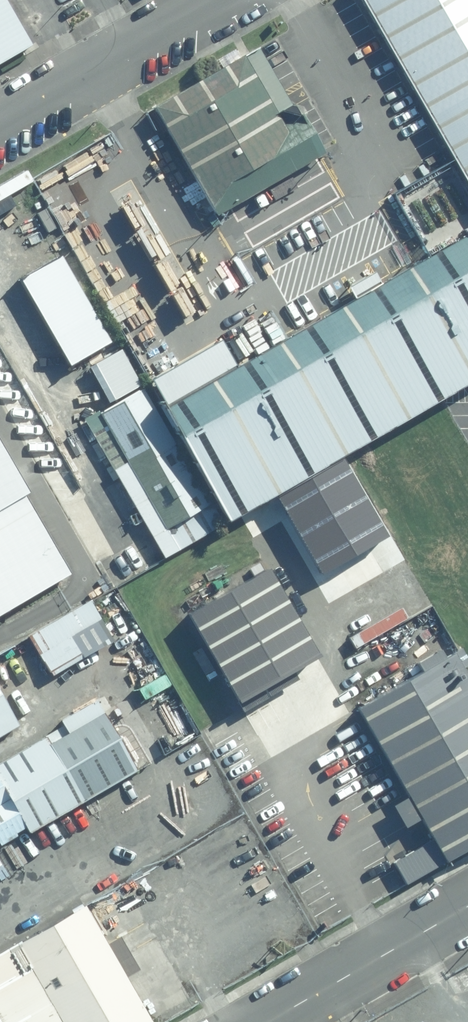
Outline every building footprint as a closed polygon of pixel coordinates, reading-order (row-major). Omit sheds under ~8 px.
[(34,48),(6,0),(0,0),(0,68),(34,48)] [(467,183),(467,0),(363,0),(467,183)] [(211,217),(322,153),(299,113),(279,125),(272,113),(289,103),(256,46),(148,108),(211,217)] [(376,282),(370,271),(343,286),(350,298),(231,366),(215,339),(145,379),(224,516),(467,377),(467,230),(376,282)] [(107,342),(58,254),(15,278),(65,366),(107,342)] [(138,384),(118,349),(85,366),(105,402),(138,384)] [(80,418),(88,430),(49,451),(95,531),(132,509),(160,557),(217,524),(141,386),(80,418)] [(69,572),(22,496),(28,492),(0,445),(0,616),(69,572)] [(273,567),(191,614),(243,703),(325,656),(273,567)] [(30,638),(53,678),(115,643),(92,603),(30,638)] [(443,656),(357,705),(406,790),(393,799),(406,821),(421,812),(436,838),(396,861),(406,878),(467,843),(467,700),(443,656)] [(20,729),(0,696),(0,740),(20,729)] [(16,839),(15,837),(25,831),(138,772),(97,702),(59,723),(63,728),(0,766),(0,848),(16,839)] [(140,968),(121,935),(108,942),(85,902),(0,951),(0,1020),(1,1021),(146,1021),(152,1018),(127,975),(140,968)]
